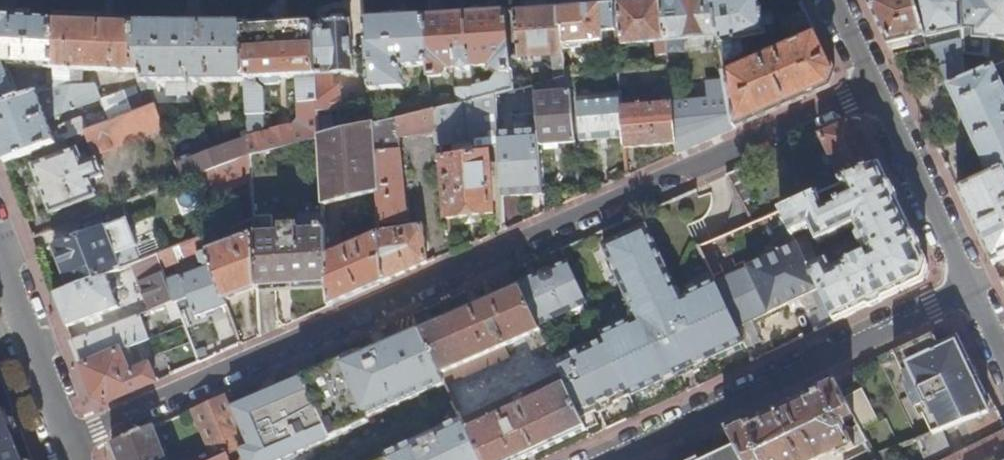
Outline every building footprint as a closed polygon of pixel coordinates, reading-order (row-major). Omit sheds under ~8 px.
[(557,0),(528,3),(528,10),(515,12),(518,58),(552,55),(555,79),(558,78),(564,77),(562,46),(558,9),(558,8),(557,0)] [(662,0),(637,0),(618,2),(622,44),(655,41),(657,54),(667,53),(667,52),(662,0)] [(662,0),(667,52),(684,51),(683,38),(718,35),(711,0),(665,0),(662,0)] [(731,59),(728,45),(725,46),(725,40),(741,37),(766,33),(759,0),(711,0),(718,35),(722,63),(731,59)] [(874,10),(890,44),(927,33),(917,0),(868,0),(874,10)] [(927,33),(928,36),(934,34),(965,28),(963,0),(917,0),(927,33)] [(976,35),(977,37),(1003,38),(1003,0),(977,0),(976,35)] [(615,30),(612,3),(558,8),(558,9),(562,46),(601,41),(601,32),(615,30)] [(812,24),(805,10),(780,20),(786,35),(812,24)] [(513,90),(507,12),(425,17),(428,65),(429,76),(440,76),(447,67),(455,67),(456,75),(461,75),(461,70),(469,70),(471,69),(471,66),(491,65),(499,72),(491,83),(475,87),(457,89),(458,103),(495,95),(513,90)] [(57,88),(55,71),(49,71),(50,86),(48,86),(39,87),(37,84),(30,83),(26,83),(22,76),(13,78),(9,67),(55,69),(53,20),(0,17),(0,109),(57,88)] [(425,17),(367,20),(371,90),(404,88),(403,71),(400,67),(428,65),(425,17)] [(133,23),(53,20),(55,69),(55,71),(57,88),(73,88),(72,70),(137,72),(146,102),(142,104),(135,89),(102,101),(106,110),(111,122),(155,105),(146,82),(135,54),(133,23)] [(327,27),(313,29),(317,112),(342,110),(341,106),(347,105),(345,88),(341,88),(341,86),(335,85),(334,73),(353,73),(349,21),(327,23),(327,27)] [(243,23),(133,23),(135,54),(146,82),(169,82),(169,96),(187,96),(187,72),(193,72),(194,87),(199,87),(199,82),(246,82),(243,28),(243,23)] [(243,28),(246,82),(248,125),(265,124),(264,115),(265,114),(264,91),(260,86),(256,84),(256,78),(262,78),(263,82),(266,84),(278,84),(281,81),(282,77),(287,76),(288,81),(292,81),(292,76),(296,76),(300,119),(296,125),(290,128),(289,126),(273,130),(272,132),(249,137),(250,154),(319,137),(320,136),(317,112),(313,29),(312,24),(243,28)] [(966,38),(965,28),(934,34),(937,44),(966,38)] [(927,33),(890,44),(892,50),(929,39),(928,36),(927,33)] [(826,54),(816,34),(733,70),(731,59),(722,63),(726,80),(735,128),(829,87),(835,73),(826,54)] [(731,59),(744,53),(741,37),(725,40),(725,46),(728,45),(731,59)] [(932,46),(955,96),(991,177),(1003,170),(1003,81),(997,66),(968,78),(966,45),(966,38),(937,44),(932,46)] [(979,45),(966,45),(968,78),(997,66),(992,50),(980,51),(979,45)] [(619,72),(619,71),(618,64),(609,66),(610,73),(619,72)] [(669,80),(668,66),(619,71),(619,72),(619,85),(669,80)] [(568,76),(570,87),(589,81),(588,71),(568,76)] [(564,77),(558,78),(558,93),(570,92),(570,87),(568,76),(564,77)] [(709,140),(735,128),(726,80),(708,82),(712,100),(672,103),(676,144),(677,154),(709,140)] [(0,109),(0,149),(1,151),(2,156),(5,163),(44,148),(66,140),(81,134),(111,122),(106,110),(61,127),(62,130),(59,133),(55,136),(47,115),(49,114),(52,118),(102,99),(97,86),(73,88),(57,88),(0,109)] [(625,148),(676,144),(672,103),(670,89),(659,90),(660,105),(622,107),(623,137),(625,148)] [(540,146),(574,142),(570,92),(558,93),(536,94),(539,131),(540,146)] [(581,141),(623,137),(622,107),(620,93),(577,97),(581,141)] [(475,148),(499,145),(498,134),(495,95),(458,103),(434,109),(436,133),(438,160),(445,159),(443,144),(474,141),(475,148)] [(164,129),(155,105),(111,122),(81,134),(83,140),(90,138),(96,154),(164,129)] [(377,193),(379,225),(408,221),(400,138),(436,133),(434,109),(431,110),(374,124),(377,193)] [(323,205),(377,193),(374,124),(373,123),(320,136),(319,137),(323,205)] [(866,138),(862,128),(847,123),(819,135),(838,176),(832,179),(823,175),(807,183),(813,195),(818,193),(842,183),(879,166),(866,138)] [(502,198),(544,194),(540,146),(539,131),(498,134),(499,145),(502,198)] [(184,180),(207,172),(250,156),(250,154),(249,137),(246,137),(193,159),(192,156),(177,162),(184,180)] [(66,140),(44,148),(49,161),(34,167),(52,214),(97,197),(91,182),(104,176),(96,160),(85,165),(79,150),(71,153),(66,140)] [(445,159),(449,220),(494,214),(489,155),(445,159)] [(224,209),(252,196),(250,156),(207,172),(216,195),(218,195),(224,209)] [(898,205),(879,166),(842,183),(844,188),(847,187),(852,197),(825,210),(818,193),(813,195),(780,210),(792,234),(793,234),(809,226),(817,242),(855,225),(860,234),(858,237),(863,247),(866,248),(869,254),(856,259),(855,255),(847,259),(849,263),(834,270),(829,261),(809,269),(819,289),(835,322),(874,303),(923,280),(928,266),(898,205)] [(741,169),(727,175),(742,203),(754,197),(741,169)] [(960,191),(978,228),(994,263),(1003,259),(1003,170),(991,177),(960,191)] [(328,283),(327,255),(325,225),(316,227),(316,230),(297,232),(297,225),(280,226),(280,233),(272,233),(271,215),(253,216),(255,230),(258,288),(328,283)] [(72,289),(114,274),(123,270),(142,262),(135,243),(136,241),(130,226),(129,226),(127,220),(56,248),(72,289)] [(420,266),(428,263),(423,226),(379,233),(383,283),(420,266)] [(603,246),(619,282),(662,263),(645,227),(603,246)] [(225,300),(258,288),(255,230),(247,233),(249,240),(208,256),(225,300)] [(355,295),(383,283),(379,233),(327,255),(328,283),(330,306),(355,295)] [(196,317),(226,306),(225,300),(208,256),(203,240),(184,247),(188,259),(199,255),(201,263),(205,268),(169,281),(176,301),(177,304),(189,299),(196,317)] [(737,328),(810,293),(819,289),(809,269),(797,243),(715,282),(716,282),(737,328)] [(176,263),(171,252),(159,256),(164,269),(176,263)] [(129,283),(164,269),(159,256),(142,262),(123,270),(129,283)] [(518,284),(519,285),(538,326),(586,303),(566,262),(553,268),(552,270),(551,271),(549,270),(541,273),(541,275),(539,276),(537,274),(518,284)] [(603,341),(630,396),(665,381),(664,379),(704,359),(706,361),(743,343),(737,328),(716,282),(688,296),(691,301),(682,305),(662,263),(619,282),(640,325),(632,329),(629,324),(601,336),(603,341)] [(152,311),(176,301),(169,281),(165,273),(141,283),(152,311)] [(61,311),(68,328),(119,307),(110,280),(115,277),(114,274),(72,289),(56,295),(61,311)] [(419,329),(445,384),(446,386),(511,357),(506,347),(525,338),(534,357),(549,350),(538,326),(519,285),(419,329)] [(810,293),(826,326),(835,322),(819,289),(810,293)] [(129,394),(157,382),(149,365),(131,373),(123,351),(185,326),(177,304),(176,301),(152,311),(73,342),(85,372),(95,398),(108,404),(129,394)] [(419,329),(295,379),(324,441),(445,384),(419,329)] [(974,363),(964,342),(942,352),(934,335),(894,354),(914,395),(910,397),(917,411),(921,409),(934,435),(944,432),(965,423),(997,411),(989,394),(978,400),(965,371),(975,365),(974,363)] [(587,429),(588,430),(600,424),(595,413),(630,396),(603,341),(556,363),(560,373),(587,429)] [(472,459),(519,459),(587,429),(560,373),(455,422),(470,457),(472,459)] [(834,377),(811,388),(816,397),(806,402),(807,404),(765,424),(763,422),(754,426),(750,417),(727,428),(736,446),(744,459),(816,459),(836,450),(839,455),(867,442),(861,431),(858,425),(848,430),(844,422),(854,417),(844,397),(834,377)] [(295,379),(225,409),(242,449),(231,454),(234,459),(282,459),(324,441),(295,379)] [(861,388),(844,397),(854,417),(858,425),(861,431),(879,422),(861,388)] [(220,398),(187,412),(208,459),(218,459),(231,454),(242,449),(225,409),(220,398)] [(0,401),(0,459),(22,459),(0,401)] [(997,411),(965,423),(972,441),(1003,425),(999,416),(997,411)] [(455,422),(378,459),(472,459),(470,457),(455,422)] [(154,426),(113,444),(119,459),(168,459),(154,426)] [(934,435),(918,441),(924,459),(930,459),(951,451),(944,432),(934,435)] [(949,459),(1003,459),(1003,433),(949,459)] [(736,446),(706,459),(744,459),(736,446)] [(871,449),(848,459),(876,459),(874,457),(871,449)]
